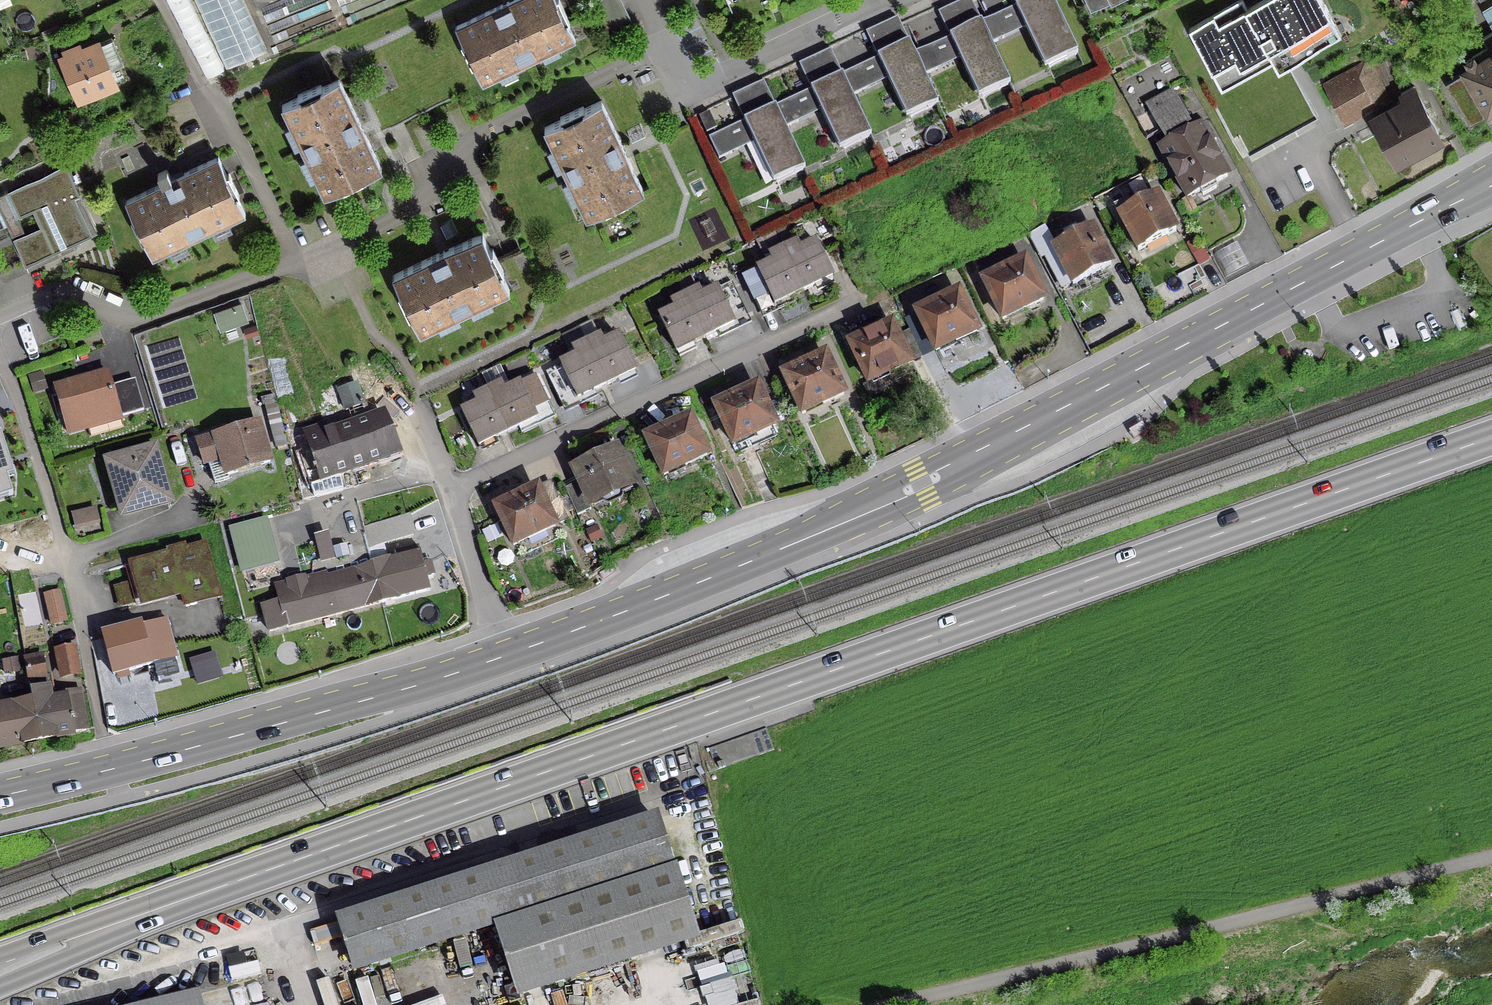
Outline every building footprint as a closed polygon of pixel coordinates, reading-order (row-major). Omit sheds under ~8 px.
[(279,53),(339,27),(328,0),(259,0),(279,53)] [(458,46),(469,69),(472,68),(480,84),(573,40),(565,23),(567,22),(556,0),(554,0),(511,0),(453,28),(461,44),(458,46)] [(1075,54),(1050,0),(1029,0),(979,23),(989,45),(1023,29),(1042,70),(1075,54)] [(1086,9),(1106,0),(1082,0),(1086,9)] [(1190,35),(1222,94),(1215,98),(1253,163),(1322,124),(1288,69),(1338,40),(1314,0),(1279,0),(1247,17),(1242,8),(1190,35)] [(1445,82),(1468,121),(1491,107),(1491,21),(1487,24),(1491,32),(1480,39),(1485,48),(1463,61),(1467,69),(1445,82)] [(989,45),(979,23),(912,55),(922,76),(958,60),(976,99),(1008,84),(989,45)] [(61,77),(66,75),(76,99),(113,84),(96,44),(79,51),(77,45),(79,45),(73,32),(55,40),(63,58),(59,60),(64,69),(59,71),(61,77)] [(912,55),(907,44),(840,75),(850,97),(885,80),(904,120),(936,105),(922,76),(912,55)] [(1386,57),(1375,62),(1386,84),(1400,77),(1396,64),(1386,57)] [(1365,62),(1322,85),(1338,115),(1379,93),(1365,62)] [(850,97),(840,75),(773,107),(783,128),(818,112),(837,151),(869,136),(850,97)] [(296,98),(279,106),(322,196),(339,188),(340,190),(363,179),(362,177),(379,169),(336,79),(319,87),(318,85),(295,96),(296,98)] [(1166,137),(1154,143),(1185,199),(1198,191),(1201,196),(1214,189),(1211,184),(1233,172),(1202,116),(1192,121),(1173,86),(1145,102),(1166,137)] [(1402,102),(1370,119),(1393,161),(1438,137),(1411,87),(1398,94),(1402,102)] [(542,129),(584,217),(585,218),(601,211),(602,213),(626,202),(625,199),(641,192),(598,102),(582,110),(581,107),(557,118),(559,121),(542,129)] [(752,144),(771,185),(803,170),(783,128),(773,107),(706,139),(716,160),(752,144)] [(130,219),(128,220),(139,243),(141,242),(149,259),(243,214),(235,198),(237,197),(226,173),(224,174),(216,158),(169,180),(164,170),(155,175),(159,185),(122,202),(130,219)] [(77,193),(64,164),(5,192),(17,217),(30,211),(38,226),(11,239),(22,264),(89,232),(72,195),(77,193)] [(1155,191),(1115,209),(1136,251),(1175,233),(1155,191)] [(9,237),(21,231),(16,219),(4,225),(9,237)] [(1092,228),(1052,247),(1069,282),(1109,262),(1092,228)] [(407,317),(409,316),(417,333),(507,290),(499,273),(501,272),(490,249),(488,250),(480,233),(390,276),(398,293),(396,294),(407,317)] [(798,235),(782,242),(803,288),(834,272),(815,235),(801,241),(798,235)] [(771,256),(756,262),(774,301),(803,288),(782,242),(768,248),(771,256)] [(1022,262),(981,282),(1000,320),(1041,301),(1022,262)] [(700,281),(680,291),(702,336),(735,319),(719,281),(703,288),(700,281)] [(673,302),(658,310),(676,349),(702,336),(680,291),(670,296),(673,302)] [(956,294),(915,314),(933,352),(974,333),(956,294)] [(248,302),(228,310),(231,320),(236,319),(237,323),(253,317),(271,313),(264,297),(248,302)] [(889,326),(848,345),(866,384),(892,372),(907,365),(889,326)] [(602,328),(583,337),(603,381),(635,366),(619,328),(605,335),(602,328)] [(575,349),(560,356),(577,394),(603,381),(583,337),(572,342),(575,349)] [(823,356),(781,376),(799,415),(824,404),(841,396),(823,356)] [(502,377),(487,384),(507,429),(538,413),(535,406),(549,400),(536,370),(505,383),(502,377)] [(106,374),(53,389),(65,433),(86,427),(88,436),(120,427),(117,418),(141,411),(133,384),(111,390),(106,374)] [(38,376),(27,379),(31,393),(42,390),(38,376)] [(476,398),(458,406),(475,445),(507,429),(487,384),(472,391),(476,398)] [(716,406),(714,407),(731,446),(753,436),(757,445),(773,437),(769,428),(772,427),(754,387),(715,405),(716,406)] [(1174,427),(1187,420),(1184,414),(1171,421),(1174,427)] [(298,455),(312,498),(316,497),(340,491),(335,476),(397,456),(381,415),(304,440),(308,452),(298,455)] [(687,419),(644,439),(661,476),(704,456),(687,419)] [(255,424),(195,443),(202,465),(220,459),(225,476),(267,463),(255,424)] [(13,489),(9,476),(15,474),(1,428),(0,428),(0,493),(13,489)] [(620,439),(571,461),(590,503),(640,480),(620,439)] [(153,448),(104,462),(118,512),(167,498),(153,448)] [(539,478),(490,501),(511,546),(559,521),(539,478)] [(576,483),(562,489),(575,517),(589,510),(576,483)] [(93,510),(71,516),(74,529),(96,524),(93,510)] [(124,566),(135,608),(180,596),(183,608),(217,599),(202,545),(124,566)] [(418,546),(368,558),(380,603),(429,590),(418,546)] [(278,598),(260,602),(268,631),(380,603),(368,558),(274,581),(278,598)] [(57,593),(42,596),(49,625),(64,622),(57,593)] [(163,621),(101,637),(111,675),(172,659),(163,621)] [(195,641),(179,645),(182,658),(198,654),(195,641)] [(59,676),(76,672),(71,648),(54,651),(59,676)] [(23,661),(31,704),(37,740),(83,731),(77,695),(53,699),(48,676),(44,677),(41,657),(23,661)] [(15,658),(0,661),(2,673),(17,670),(15,658)] [(0,710),(0,747),(37,740),(31,704),(0,710)] [(352,970),(495,924),(669,868),(653,821),(337,923),(352,970)] [(669,868),(495,924),(517,993),(691,937),(669,868)] [(140,1004),(201,1004),(197,991),(140,1004)]
